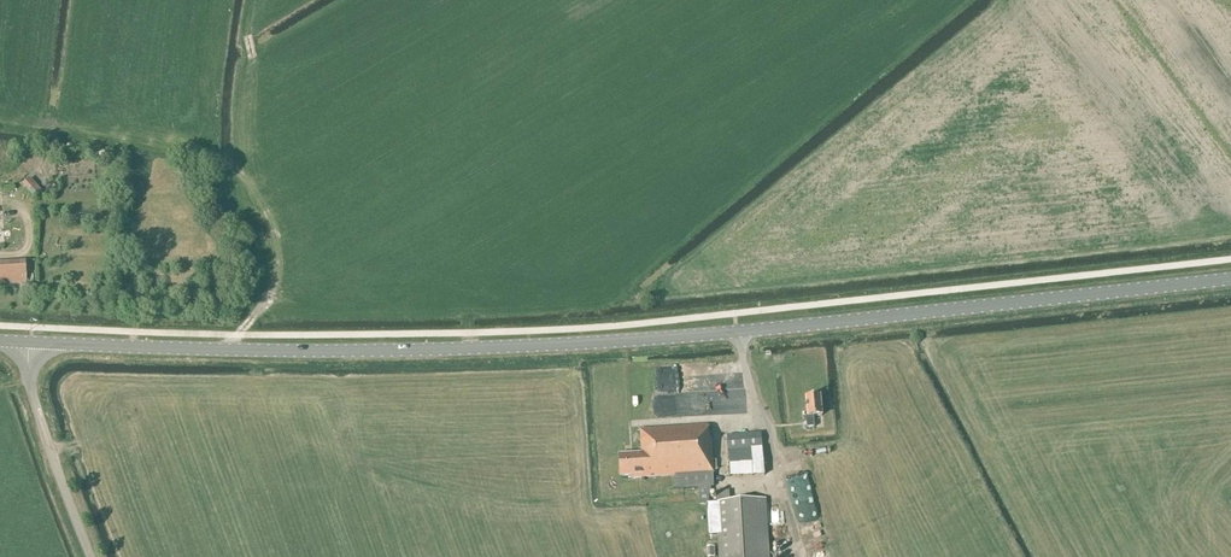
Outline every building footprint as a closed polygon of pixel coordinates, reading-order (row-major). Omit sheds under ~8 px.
[(35,198),(42,191),(30,178),(23,185),(35,198)] [(27,281),(25,261),(0,263),(0,283),(27,281)] [(714,411),(714,389),(664,390),(665,413),(714,411)] [(807,428),(814,428),(813,417),(822,416),(820,397),(806,398),(807,417),(806,417),(807,428)] [(621,456),(619,456),(620,473),(620,477),(630,476),(631,479),(675,476),(676,490),(678,490),(698,488),(699,497),(699,504),(709,503),(709,496),(711,496),(711,488),(714,487),(714,484),(713,474),(714,474),(714,473),(711,439),(709,439),(708,426),(640,431),(642,454),(622,455),(621,456)] [(729,466),(763,463),(762,448),(761,433),(727,436),(728,451),(729,466)] [(706,504),(708,536),(718,536),(719,556),(770,556),(767,499),(731,501),(730,491),(716,492),(716,503),(709,504),(706,504)] [(818,536),(821,546),(830,544),(827,533),(818,536)]
